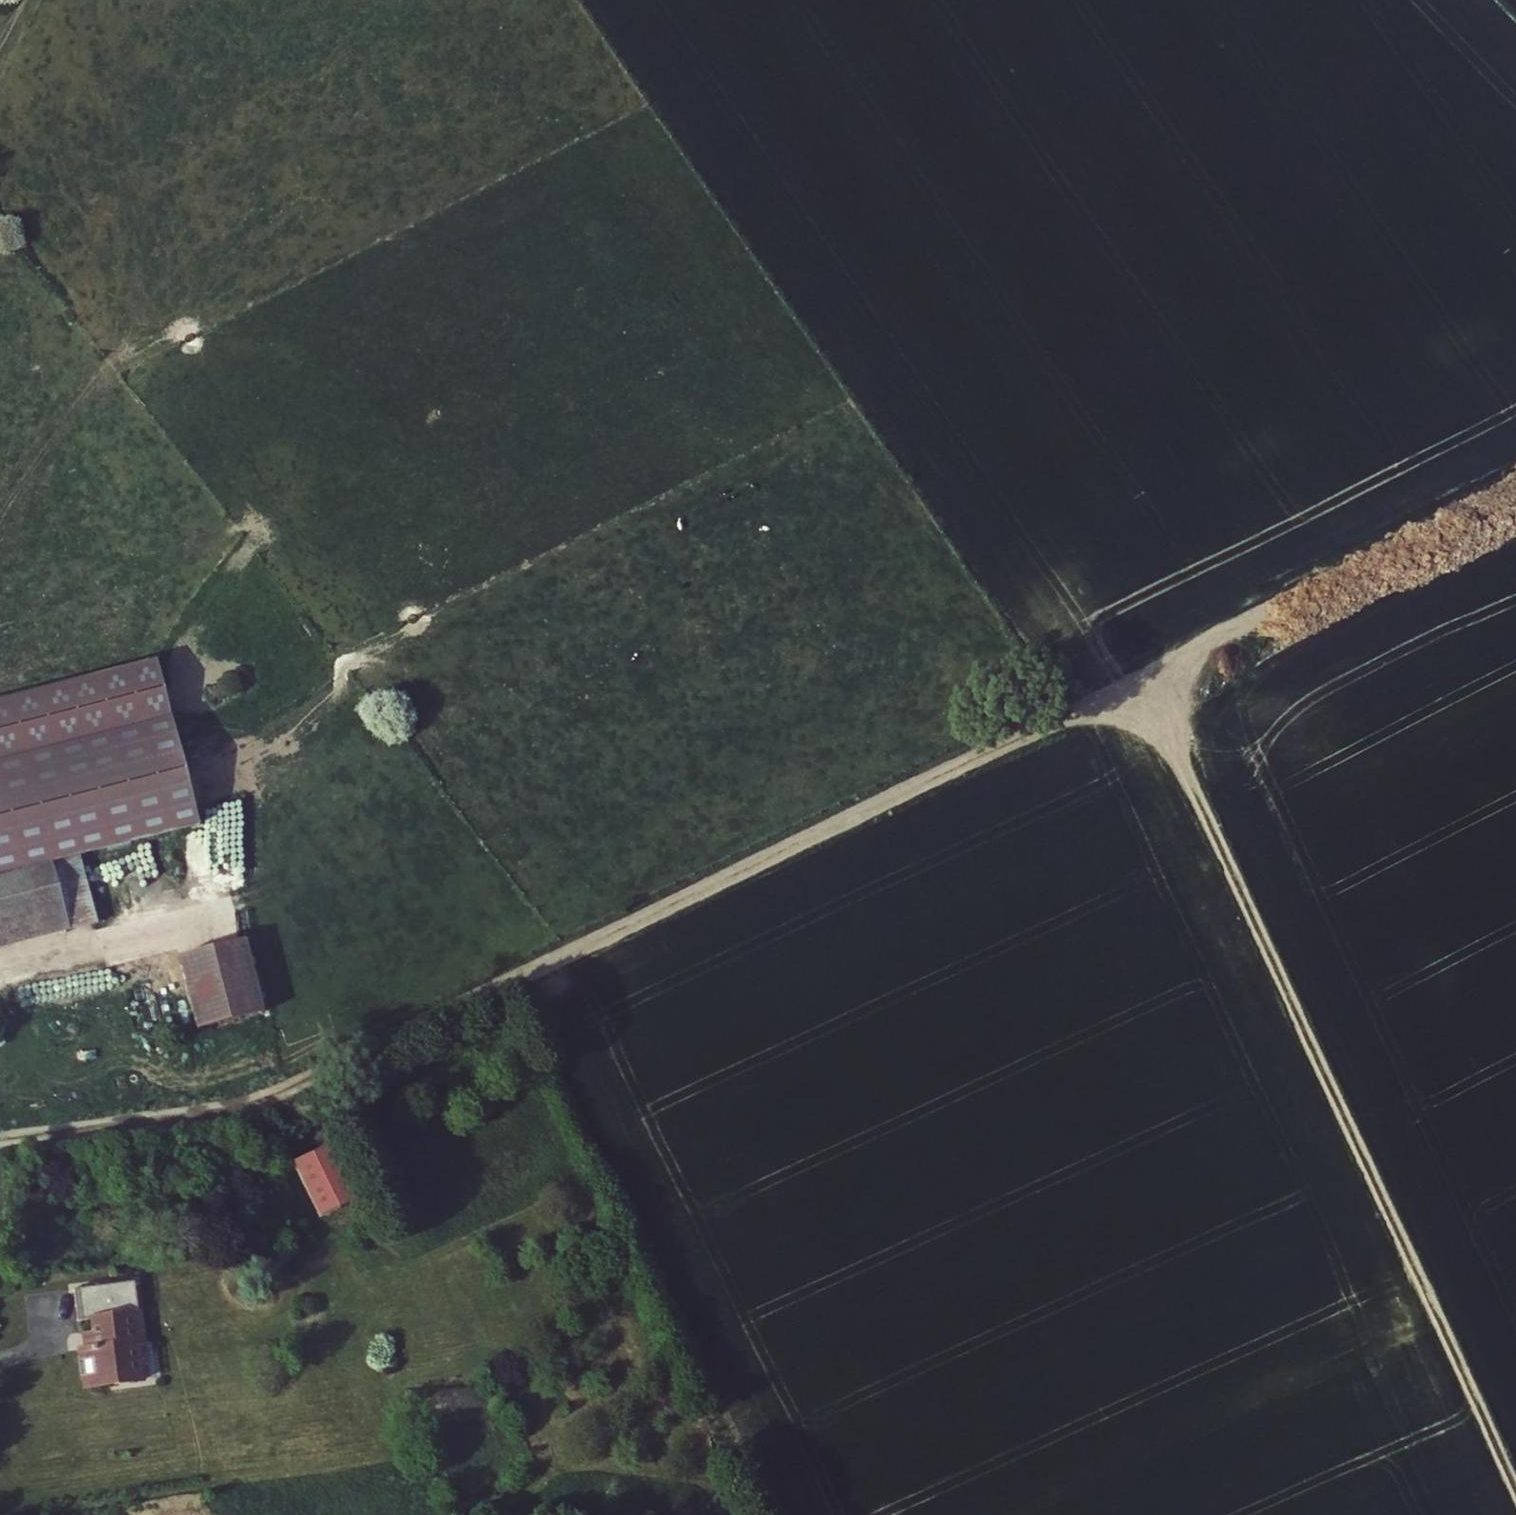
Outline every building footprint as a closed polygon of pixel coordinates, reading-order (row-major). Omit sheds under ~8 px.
[(84,932),(68,866),(176,840),(135,674),(0,707),(0,952),(84,932)] [(184,1038),(246,1023),(228,951),(166,966),(184,1038)] [(333,1141),(295,1159),(322,1214),(360,1195),(333,1141)] [(134,1287),(74,1297),(79,1328),(94,1326),(95,1338),(98,1354),(85,1356),(83,1356),(89,1395),(145,1386),(139,1350),(144,1349),(134,1287)] [(98,1354),(95,1338),(83,1340),(85,1356),(98,1354)]
